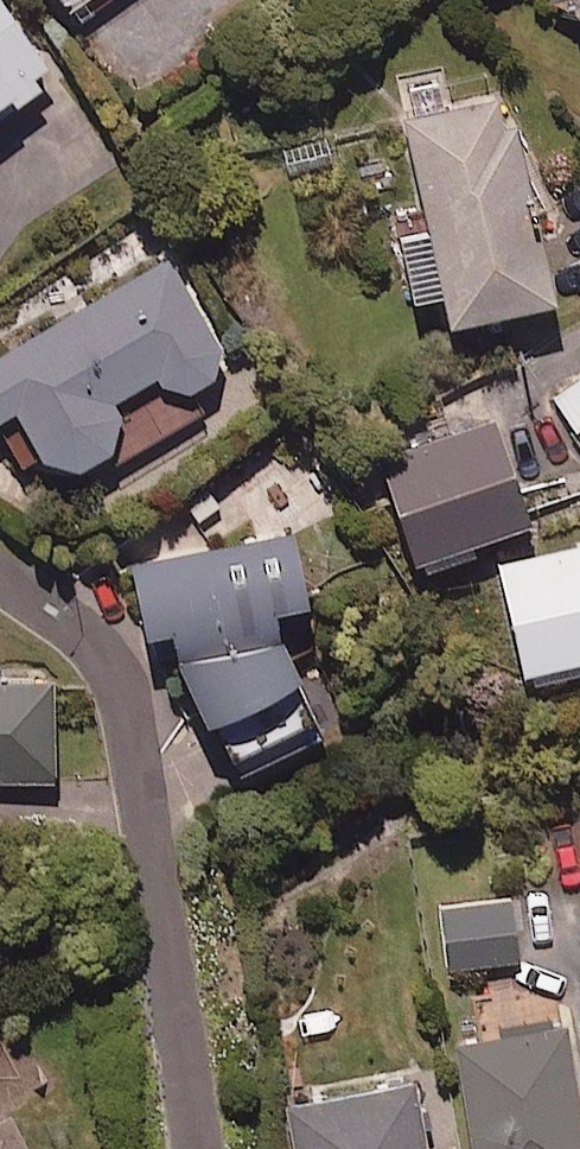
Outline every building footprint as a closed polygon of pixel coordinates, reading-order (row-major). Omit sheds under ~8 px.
[(2,0),(0,0),(0,104),(51,66),(2,0)] [(74,16),(96,0),(62,0),(74,16)] [(579,9),(579,0),(562,0),(579,9)] [(545,292),(507,95),(402,115),(422,221),(387,228),(399,291),(434,285),(439,313),(545,292)] [(167,254),(0,348),(0,408),(10,402),(22,424),(3,435),(16,458),(38,446),(60,485),(200,406),(186,382),(227,359),(167,254)] [(558,395),(579,429),(579,380),(558,395)] [(523,515),(491,417),(372,457),(404,555),(523,515)] [(303,587),(273,516),(127,578),(145,620),(154,617),(196,715),(209,710),(236,772),(320,736),(263,603),(303,587)] [(493,559),(513,662),(579,649),(579,542),(493,559)] [(0,680),(0,770),(55,772),(57,682),(0,680)] [(518,955),(508,895),(438,907),(447,966),(518,955)] [(563,1021),(450,1040),(469,1148),(579,1148),(579,1126),(563,1021)] [(408,1075),(282,1100),(292,1148),(422,1148),(408,1075)]
